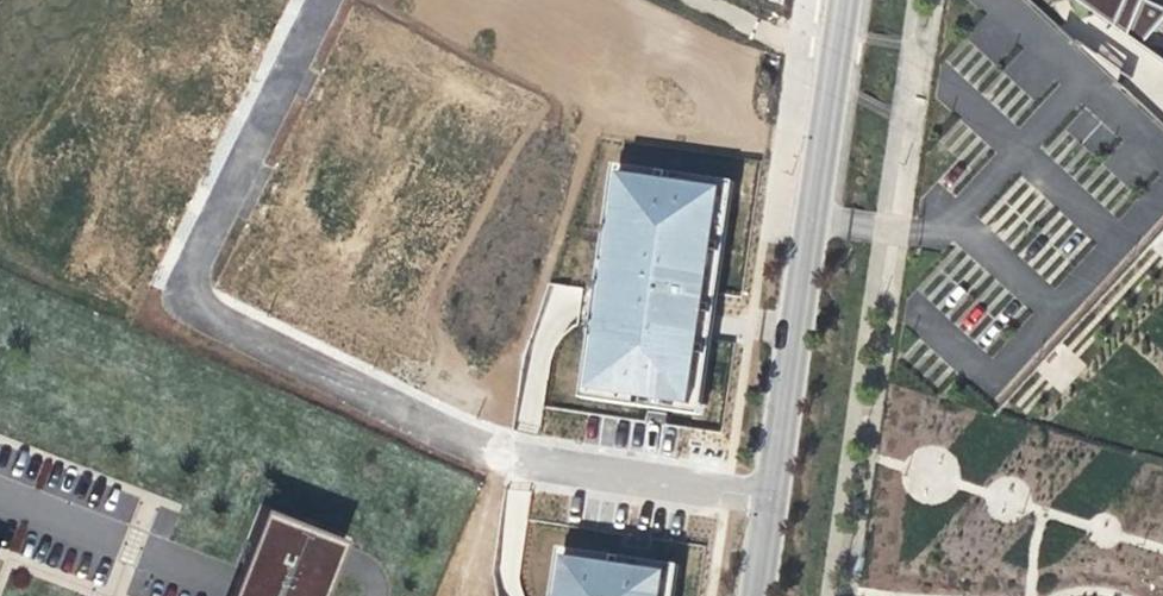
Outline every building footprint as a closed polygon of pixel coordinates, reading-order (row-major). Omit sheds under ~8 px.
[(1144,46),(1162,22),(1162,9),(1149,1),(1149,0),(1077,0),(1144,46)] [(734,180),(610,162),(576,398),(700,415),(734,180)] [(265,512),(232,595),(316,595),(338,541),(265,512)] [(553,545),(545,595),(671,595),(676,563),(553,545)]
